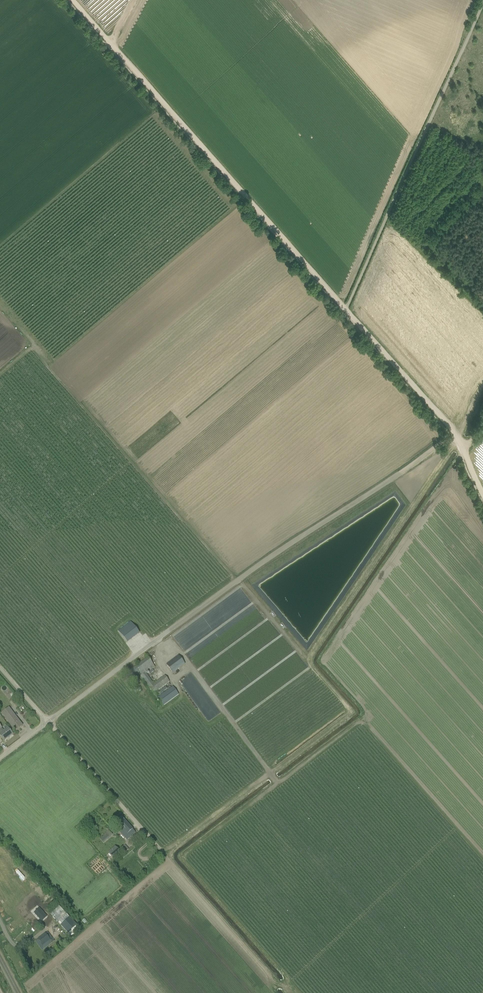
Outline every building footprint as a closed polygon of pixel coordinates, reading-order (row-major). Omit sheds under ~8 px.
[(124,643),(139,634),(131,622),(117,630),(124,643)] [(173,673),(185,664),(179,656),(167,665),(173,673)] [(129,673),(133,679),(139,675),(153,694),(170,682),(164,676),(154,684),(146,674),(148,672),(150,674),(156,669),(148,658),(129,673)] [(173,687),(157,699),(163,707),(179,695),(173,687)] [(23,726),(9,708),(2,714),(15,732),(23,726)] [(4,741),(5,741),(4,741),(8,738),(9,738),(13,735),(8,728),(4,731),(2,729),(2,728),(0,725),(0,733),(1,733),(0,734),(0,736),(4,741)] [(127,841),(136,833),(133,830),(122,817),(116,822),(119,826),(116,828),(127,841)] [(101,844),(103,842),(104,843),(113,835),(109,831),(104,835),(105,835),(100,839),(98,841),(101,844)] [(119,854),(114,848),(108,854),(113,859),(119,854)] [(91,870),(97,876),(106,868),(100,861),(91,870)] [(50,918),(44,911),(38,916),(45,923),(50,918)] [(63,914),(64,915),(57,922),(69,934),(78,926),(65,913),(63,914)] [(45,949),(55,942),(48,932),(38,940),(45,949)]
